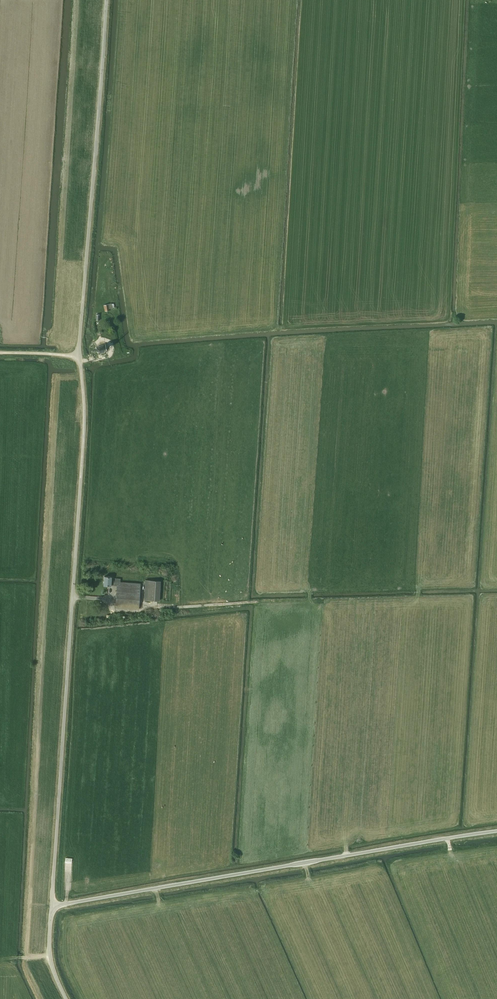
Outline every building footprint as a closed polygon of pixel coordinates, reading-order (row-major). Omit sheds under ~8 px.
[(108,351),(105,344),(96,347),(99,355),(108,351)] [(104,576),(104,585),(110,585),(116,586),(115,608),(139,609),(141,583),(120,582),(120,579),(115,578),(115,582),(111,581),(111,577),(104,576)] [(161,581),(145,580),(144,600),(159,601),(161,581)]
